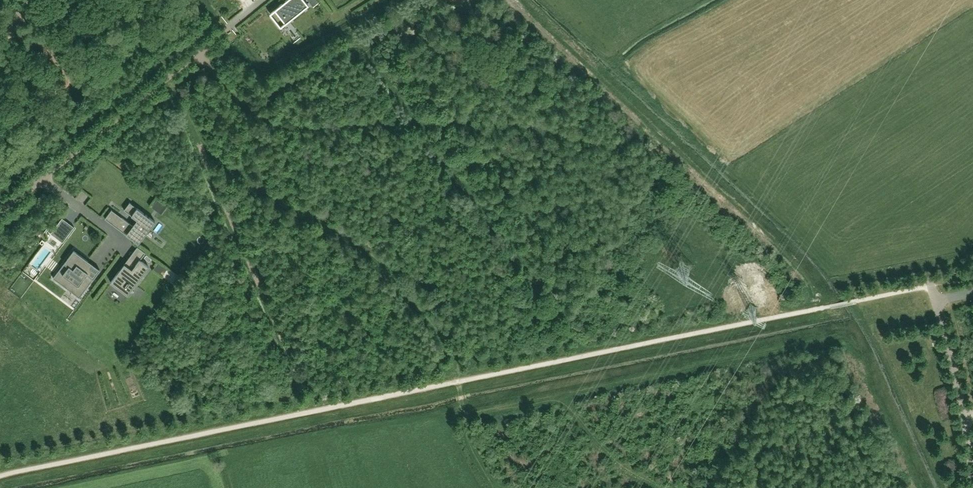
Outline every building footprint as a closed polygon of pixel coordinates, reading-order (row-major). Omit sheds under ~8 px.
[(308,5),(304,0),(287,0),(270,13),(281,27),(308,5)] [(157,199),(152,206),(161,213),(167,207),(168,205),(158,198),(157,199)] [(148,228),(153,221),(155,222),(155,221),(137,208),(131,215),(137,220),(133,226),(122,217),(116,226),(131,237),(131,238),(139,244),(150,229),(148,228)] [(62,215),(57,222),(58,222),(68,229),(72,223),(63,216),(62,215)] [(95,278),(83,269),(88,261),(74,250),(64,263),(68,267),(61,277),(71,285),(72,282),(82,290),(88,282),(90,283),(95,278)] [(135,285),(149,266),(140,259),(137,263),(131,258),(125,267),(123,266),(111,282),(112,283),(113,281),(123,289),(125,286),(126,287),(130,281),(135,285)] [(158,262),(154,268),(163,274),(168,269),(158,262)]
